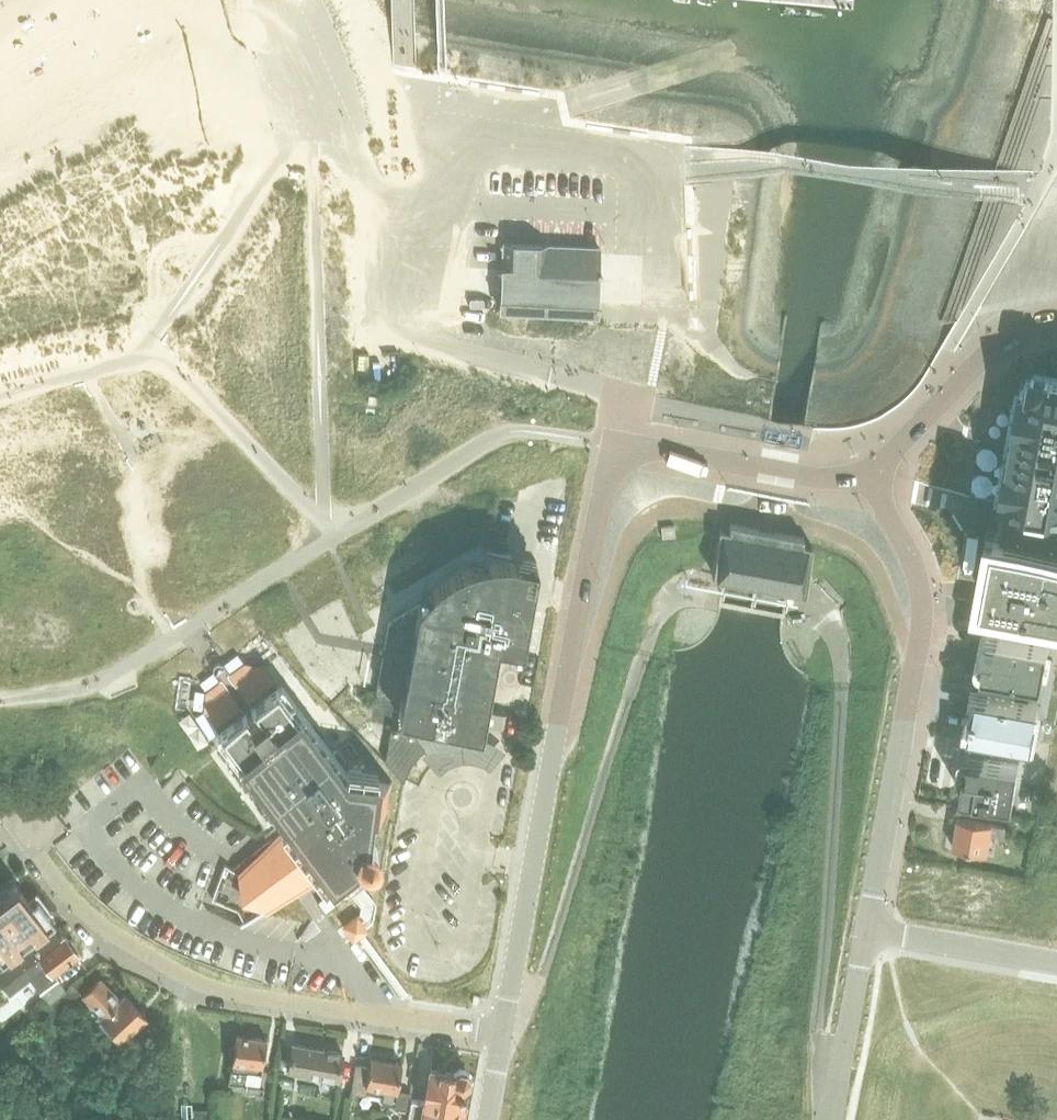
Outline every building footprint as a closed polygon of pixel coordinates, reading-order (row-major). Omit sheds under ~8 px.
[(458,58),(444,58),(444,78),(458,78),(458,58)] [(940,231),(958,232),(958,224),(984,225),(985,206),(941,204),(940,231)] [(500,309),(596,313),(597,306),(598,306),(600,269),(598,269),(599,247),(502,243),(502,265),(500,265),(499,268),(501,269),(500,297),(498,297),(498,301),(500,301),(500,309)] [(679,308),(704,309),(705,282),(680,281),(679,308)] [(934,722),(1051,743),(1056,710),(1056,372),(1055,372),(1035,368),(1033,368),(1033,369),(1031,380),(1026,379),(1022,378),(1022,379),(1021,384),(1021,385),(1019,397),(1018,403),(1001,400),(996,423),(986,481),(967,583),(960,582),(934,722)] [(805,580),(811,545),(801,543),(802,536),(729,523),(728,529),(718,528),(711,563),(710,570),(804,587),(805,580)] [(402,777),(403,777),(411,760),(417,755),(422,749),(413,738),(431,727),(432,729),(435,728),(434,727),(435,721),(479,729),(496,639),(521,643),(534,560),(513,556),(508,555),(501,555),(493,556),(483,558),(479,559),(476,560),(473,561),(469,562),(465,564),(463,565),(461,566),(458,567),(455,569),(452,571),(445,575),(437,581),(432,586),(428,589),(425,592),(422,595),(417,604),(387,622),(373,691),(400,696),(397,715),(399,715),(396,728),(390,727),(384,760),(400,776),(402,777)] [(239,872),(242,897),(266,907),(290,893),(317,876),(318,876),(319,876),(318,875),(324,870),(335,885),(316,899),(324,910),(343,896),(336,886),(360,869),(354,861),(358,858),(363,861),(368,860),(373,858),(375,853),(375,847),(372,843),(367,841),(371,809),(383,811),(383,814),(386,815),(391,780),(346,774),(327,754),(272,680),(273,679),(262,665),(243,662),(229,672),(222,664),(218,662),(214,663),(212,666),(213,670),(219,679),(205,690),(203,709),(213,724),(214,723),(218,729),(285,818),(279,822),(280,824),(286,819),(291,825),(283,830),(284,831),(239,872)] [(432,729),(431,727),(413,738),(422,749),(417,755),(433,773),(438,767),(448,763),(462,762),(473,763),(485,770),(501,751),(482,741),(465,736),(450,737),(438,742),(432,729)] [(967,753),(961,793),(1013,801),(1019,761),(967,753)] [(1003,837),(1005,827),(957,819),(952,847),(988,853),(991,835),(1003,837)] [(14,882),(0,893),(0,960),(1,962),(54,922),(47,913),(51,911),(36,891),(26,898),(14,882)] [(78,953),(64,934),(58,938),(52,930),(0,969),(0,980),(9,992),(29,977),(40,991),(56,978),(52,973),(78,953)] [(122,1039),(145,1017),(123,992),(118,997),(99,976),(82,992),(101,1013),(99,1014),(122,1039)] [(49,1021),(80,991),(72,983),(41,1012),(49,1021)] [(265,1037),(235,1032),(230,1062),(227,1082),(245,1084),(246,1080),(258,1082),(261,1063),(265,1037)] [(336,1077),(340,1051),(291,1042),(287,1068),(336,1077)] [(408,1091),(396,1089),(401,1062),(369,1056),(367,1065),(355,1063),(350,1090),(363,1093),(365,1084),(368,1085),(367,1089),(382,1092),(380,1101),(393,1103),(392,1107),(405,1109),(408,1091)] [(406,1119),(464,1119),(466,1106),(455,1104),(460,1073),(425,1066),(421,1098),(409,1096),(406,1119)] [(191,1103),(181,1103),(181,1119),(191,1119),(191,1109),(191,1103)] [(205,1109),(191,1109),(191,1119),(205,1119),(205,1109)]
